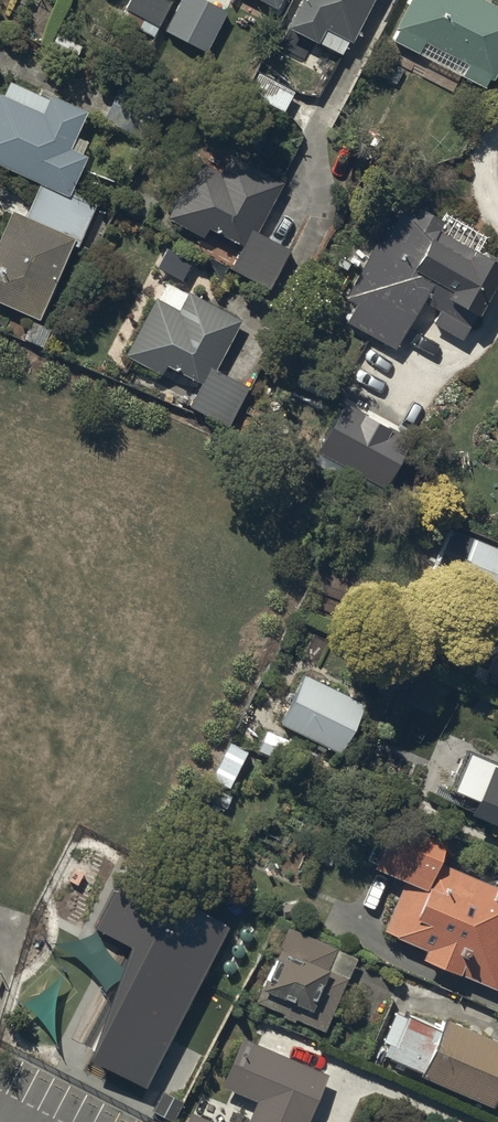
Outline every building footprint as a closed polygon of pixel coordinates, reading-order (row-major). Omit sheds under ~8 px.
[(125,4),(120,14),(148,28),(152,18),(154,19),(164,0),(125,0),(123,3),(125,4)] [(206,0),(183,0),(166,33),(205,53),(227,11),(206,0)] [(291,28),(342,54),(371,0),(306,0),(291,28)] [(476,0),(414,0),(393,39),(485,88),(497,64),(497,12),(476,0)] [(54,101),(46,118),(0,97),(0,165),(42,183),(69,195),(85,159),(66,151),(82,113),(54,101)] [(280,185),(231,160),(223,176),(199,164),(170,219),(206,238),(210,230),(245,248),(233,270),(271,290),(292,251),(255,232),(280,185)] [(69,195),(42,183),(25,221),(72,241),(80,245),(97,208),(69,195)] [(414,209),(402,202),(382,237),(373,232),(341,288),(351,293),(340,312),(393,342),(431,277),(447,286),(432,312),(458,327),(497,262),(429,222),(435,211),(418,201),(414,209)] [(25,221),(14,216),(0,247),(0,301),(38,317),(72,241),(25,221)] [(238,323),(190,298),(181,315),(157,303),(128,356),(161,374),(165,366),(201,385),(188,407),(228,429),(249,390),(212,370),(238,323)] [(412,442),(346,403),(318,450),(385,489),(412,442)] [(497,590),(497,539),(477,528),(456,569),(497,590)] [(359,697),(301,668),(278,714),(336,743),(359,697)] [(289,734),(266,723),(255,745),(278,756),(289,734)] [(246,745),(229,737),(211,774),(228,782),(246,745)] [(495,771),(477,817),(497,825),(497,773),(495,771)] [(433,851),(440,834),(393,815),(376,857),(416,874),(412,884),(402,880),(384,923),(424,940),(420,950),(494,981),(497,970),(497,878),(433,851)] [(355,951),(277,917),(268,934),(274,937),(258,977),(261,978),(254,996),(282,1007),(281,1009),(292,1014),(293,1012),(323,1024),(355,951)] [(443,1011),(438,1021),(406,1007),(404,1012),(393,1007),(382,1033),(387,1036),(381,1050),(393,1055),(391,1059),(402,1064),(404,1060),(491,1097),(497,1080),(497,1034),(443,1011)] [(239,1036),(220,1078),(260,1095),(248,1121),(297,1121),(319,1071),(239,1036)] [(187,1110),(182,1121),(214,1121),(187,1110)]
